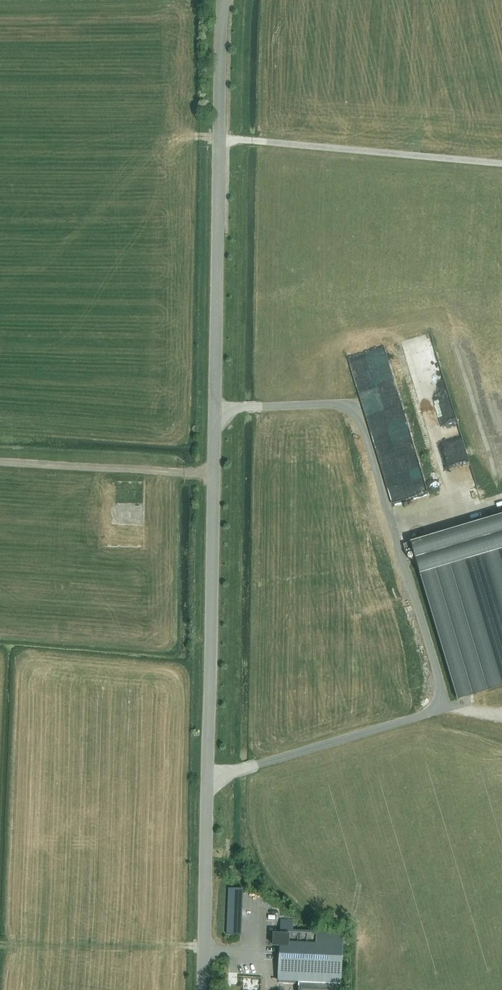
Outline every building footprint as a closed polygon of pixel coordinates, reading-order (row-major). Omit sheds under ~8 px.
[(456,699),(469,695),(501,685),(501,515),(403,545),(405,553),(412,551),(456,699)] [(273,945),(279,946),(277,979),(286,980),(286,989),(340,989),(343,933),(293,931),(294,920),(280,920),(280,934),(274,934),(273,945)]
